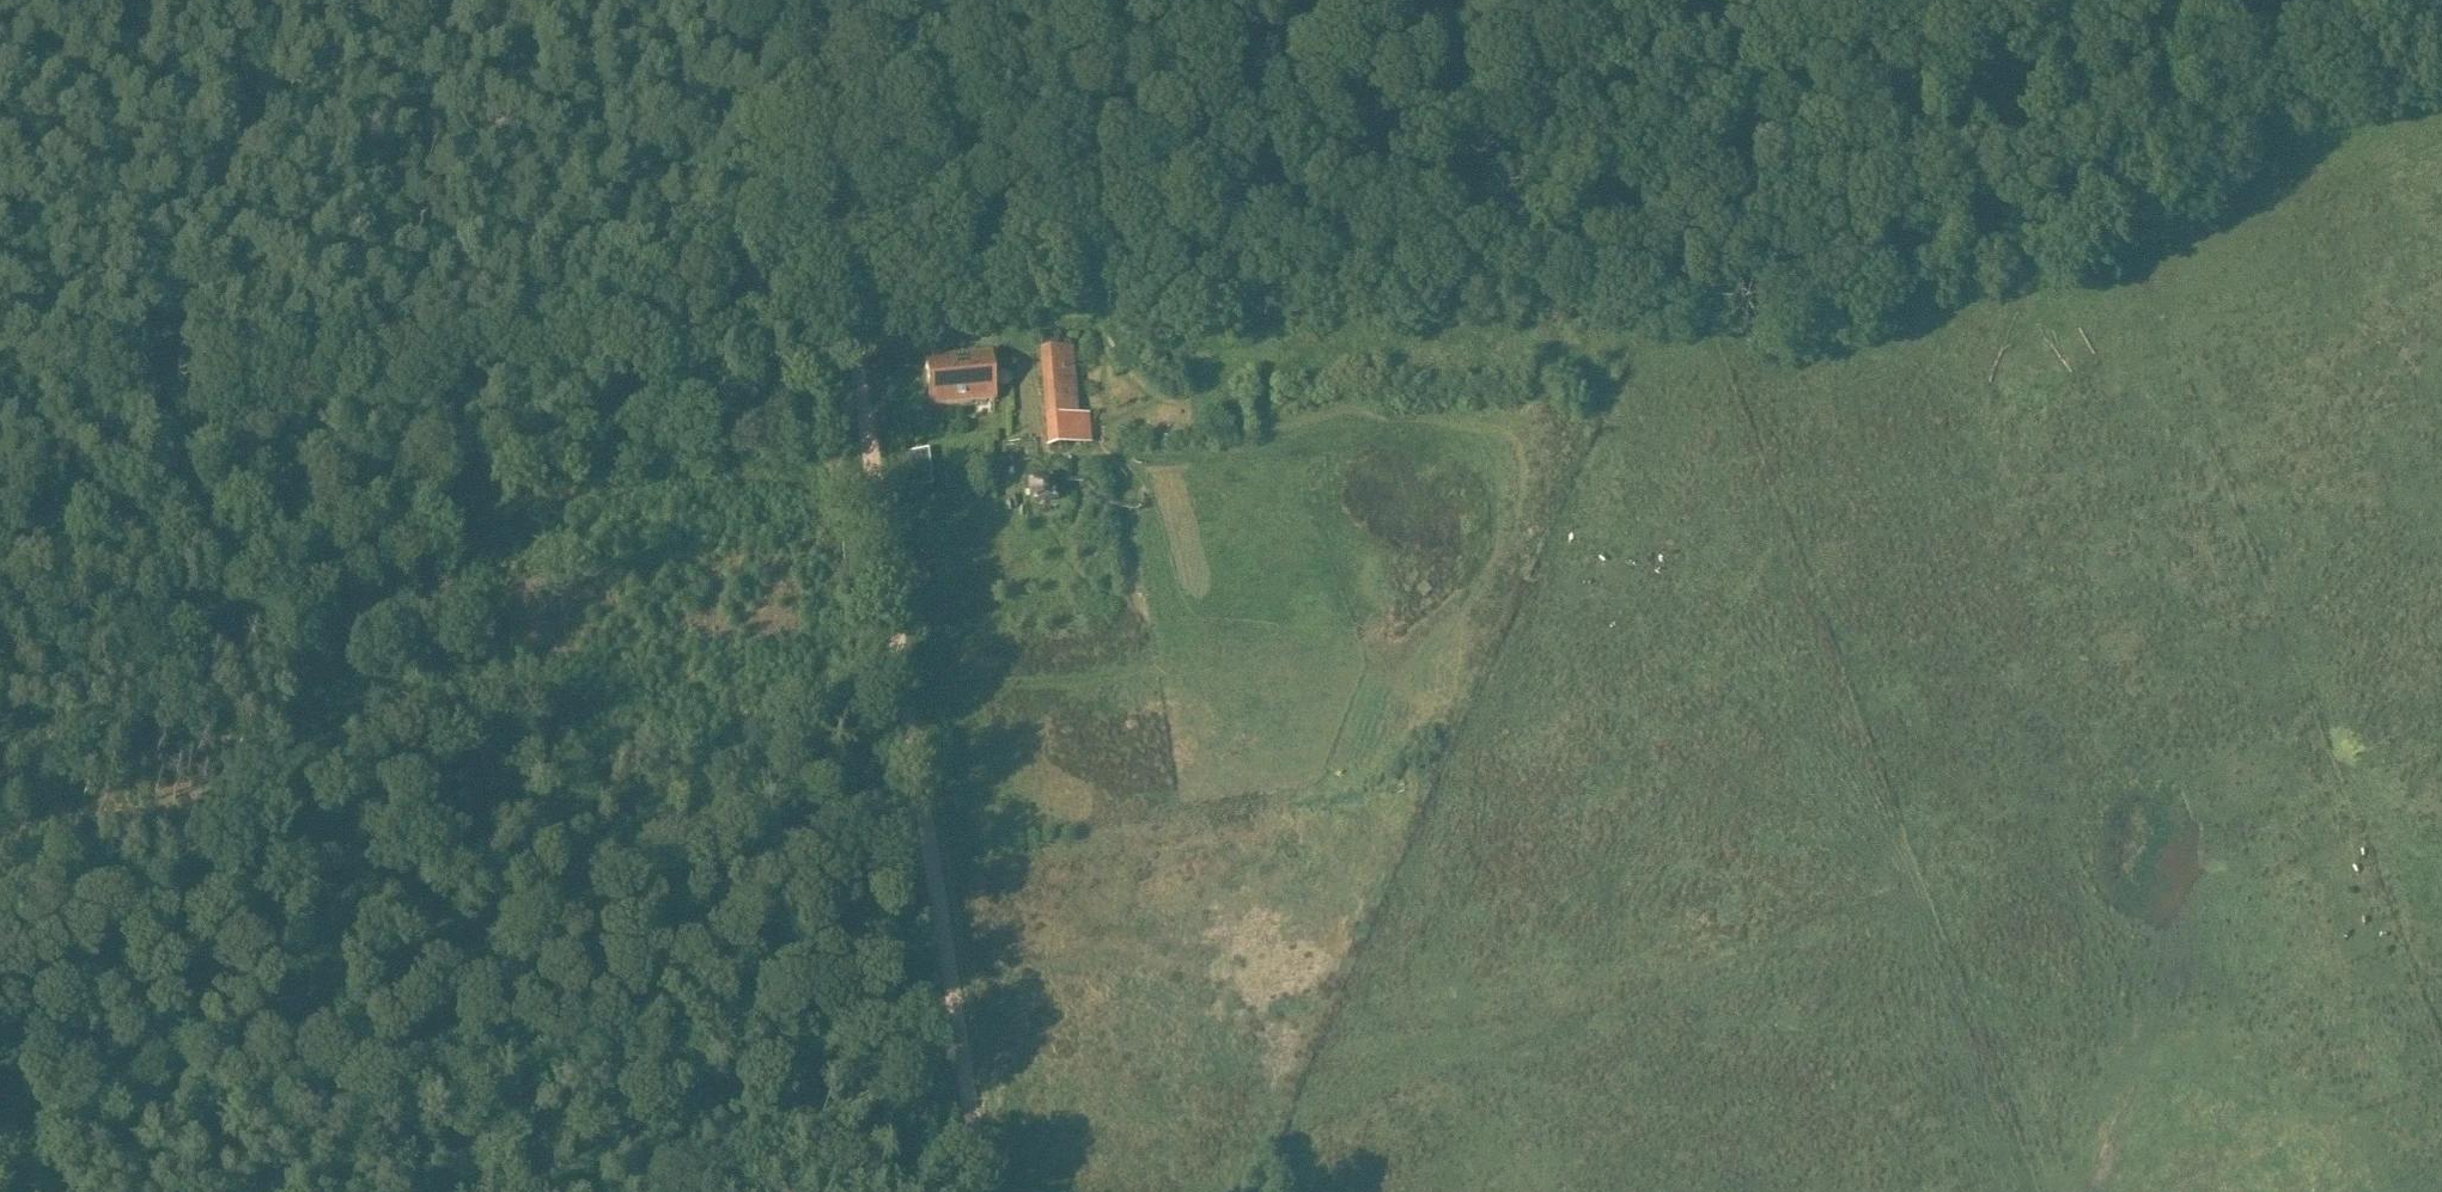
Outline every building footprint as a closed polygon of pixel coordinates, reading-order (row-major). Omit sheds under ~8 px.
[(1089,368),(1087,347),(1073,348),(1072,339),(1065,339),(1065,337),(1042,338),(1050,441),(1095,437),(1093,413),(1075,415),(1079,411),(1075,370),(1089,368)] [(926,364),(931,408),(994,401),(989,357),(926,364)] [(929,451),(909,454),(915,489),(934,486),(929,451)] [(1035,508),(1060,503),(1055,478),(1030,483),(1035,508)]
